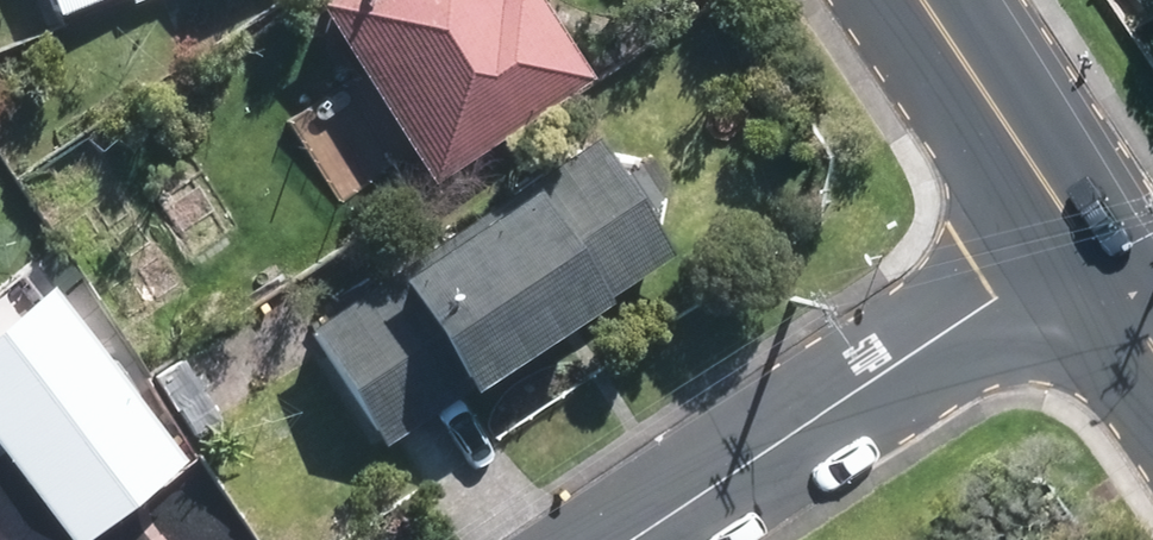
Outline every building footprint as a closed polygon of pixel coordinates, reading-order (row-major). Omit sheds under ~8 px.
[(71,8),(90,0),(68,0),(71,8)] [(331,11),(437,173),(580,80),(528,0),(499,0),(492,5),(489,0),(347,0),(331,11)] [(664,263),(597,163),(337,332),(404,433),(664,263)] [(198,193),(171,211),(205,263),(232,245),(198,193)] [(0,346),(0,445),(75,539),(83,539),(174,469),(47,309),(0,346)]
